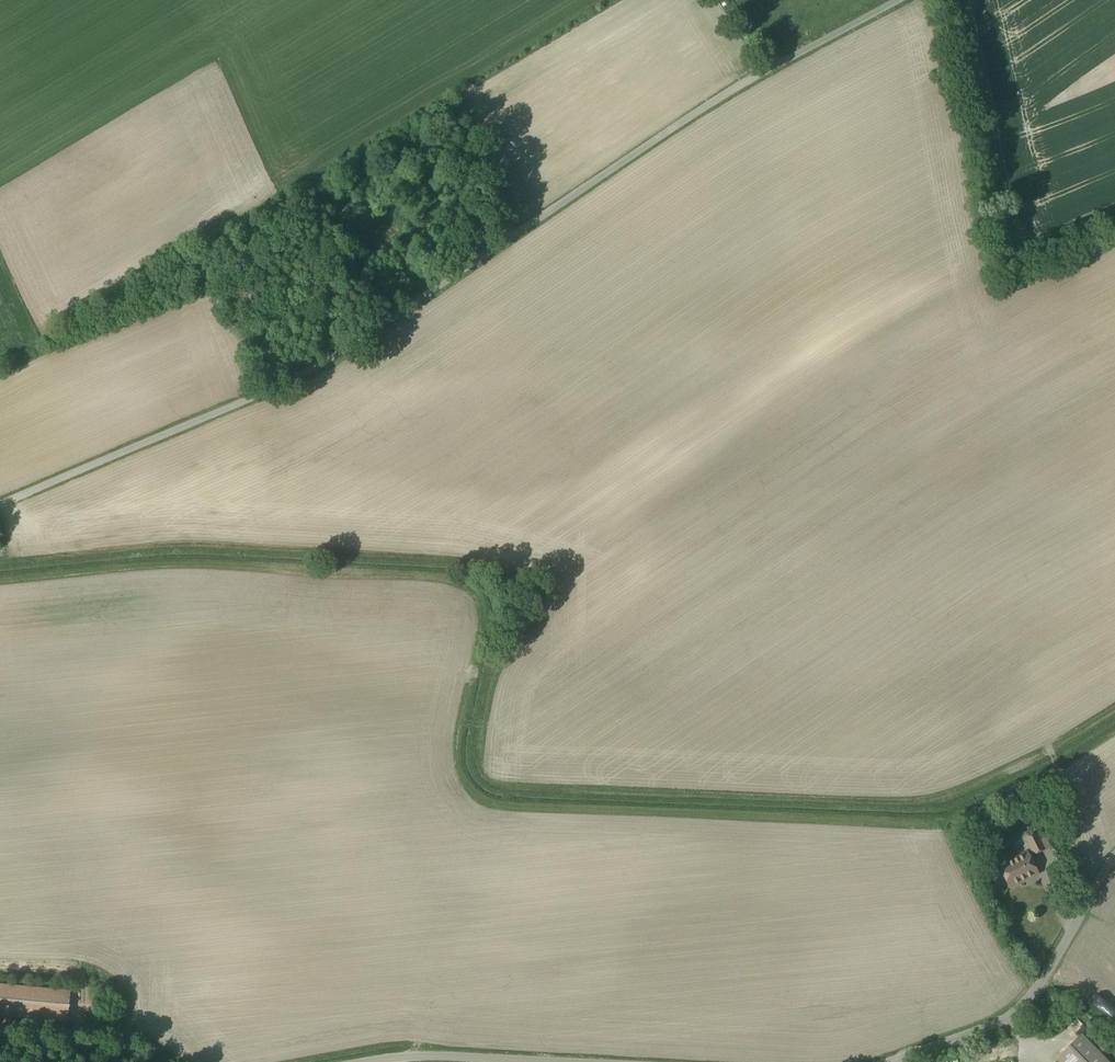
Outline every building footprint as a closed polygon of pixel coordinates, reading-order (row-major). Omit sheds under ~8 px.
[(1036,834),(1026,839),(1034,855),(1044,850),(1050,847),(1045,837),(1039,840),(1036,834)] [(1027,853),(1000,867),(1010,887),(1038,874),(1027,853)] [(0,978),(0,1008),(55,1014),(58,984),(0,978)] [(1081,1034),(1055,1060),(1057,1061),(1109,1061),(1081,1034)]
